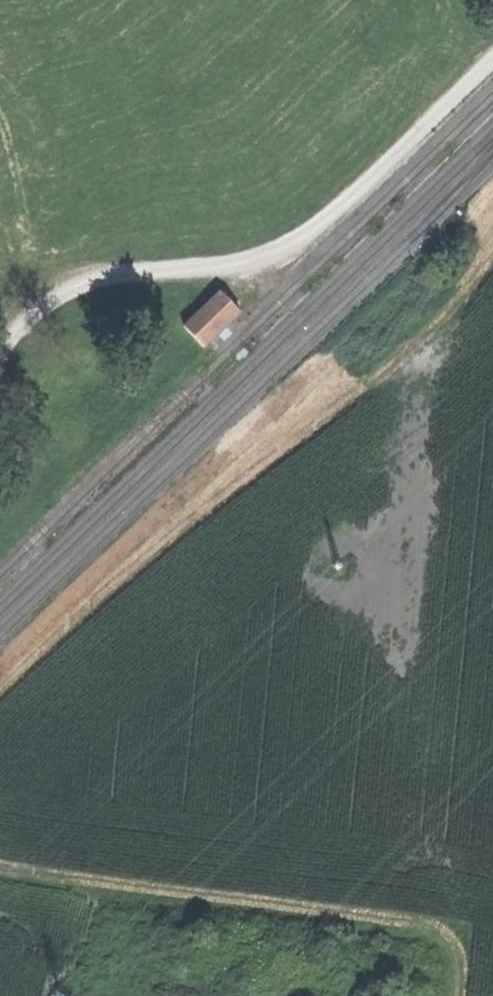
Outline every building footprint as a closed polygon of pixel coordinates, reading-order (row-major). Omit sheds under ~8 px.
[(183,325),(203,346),(238,311),(218,290),(183,325)]
